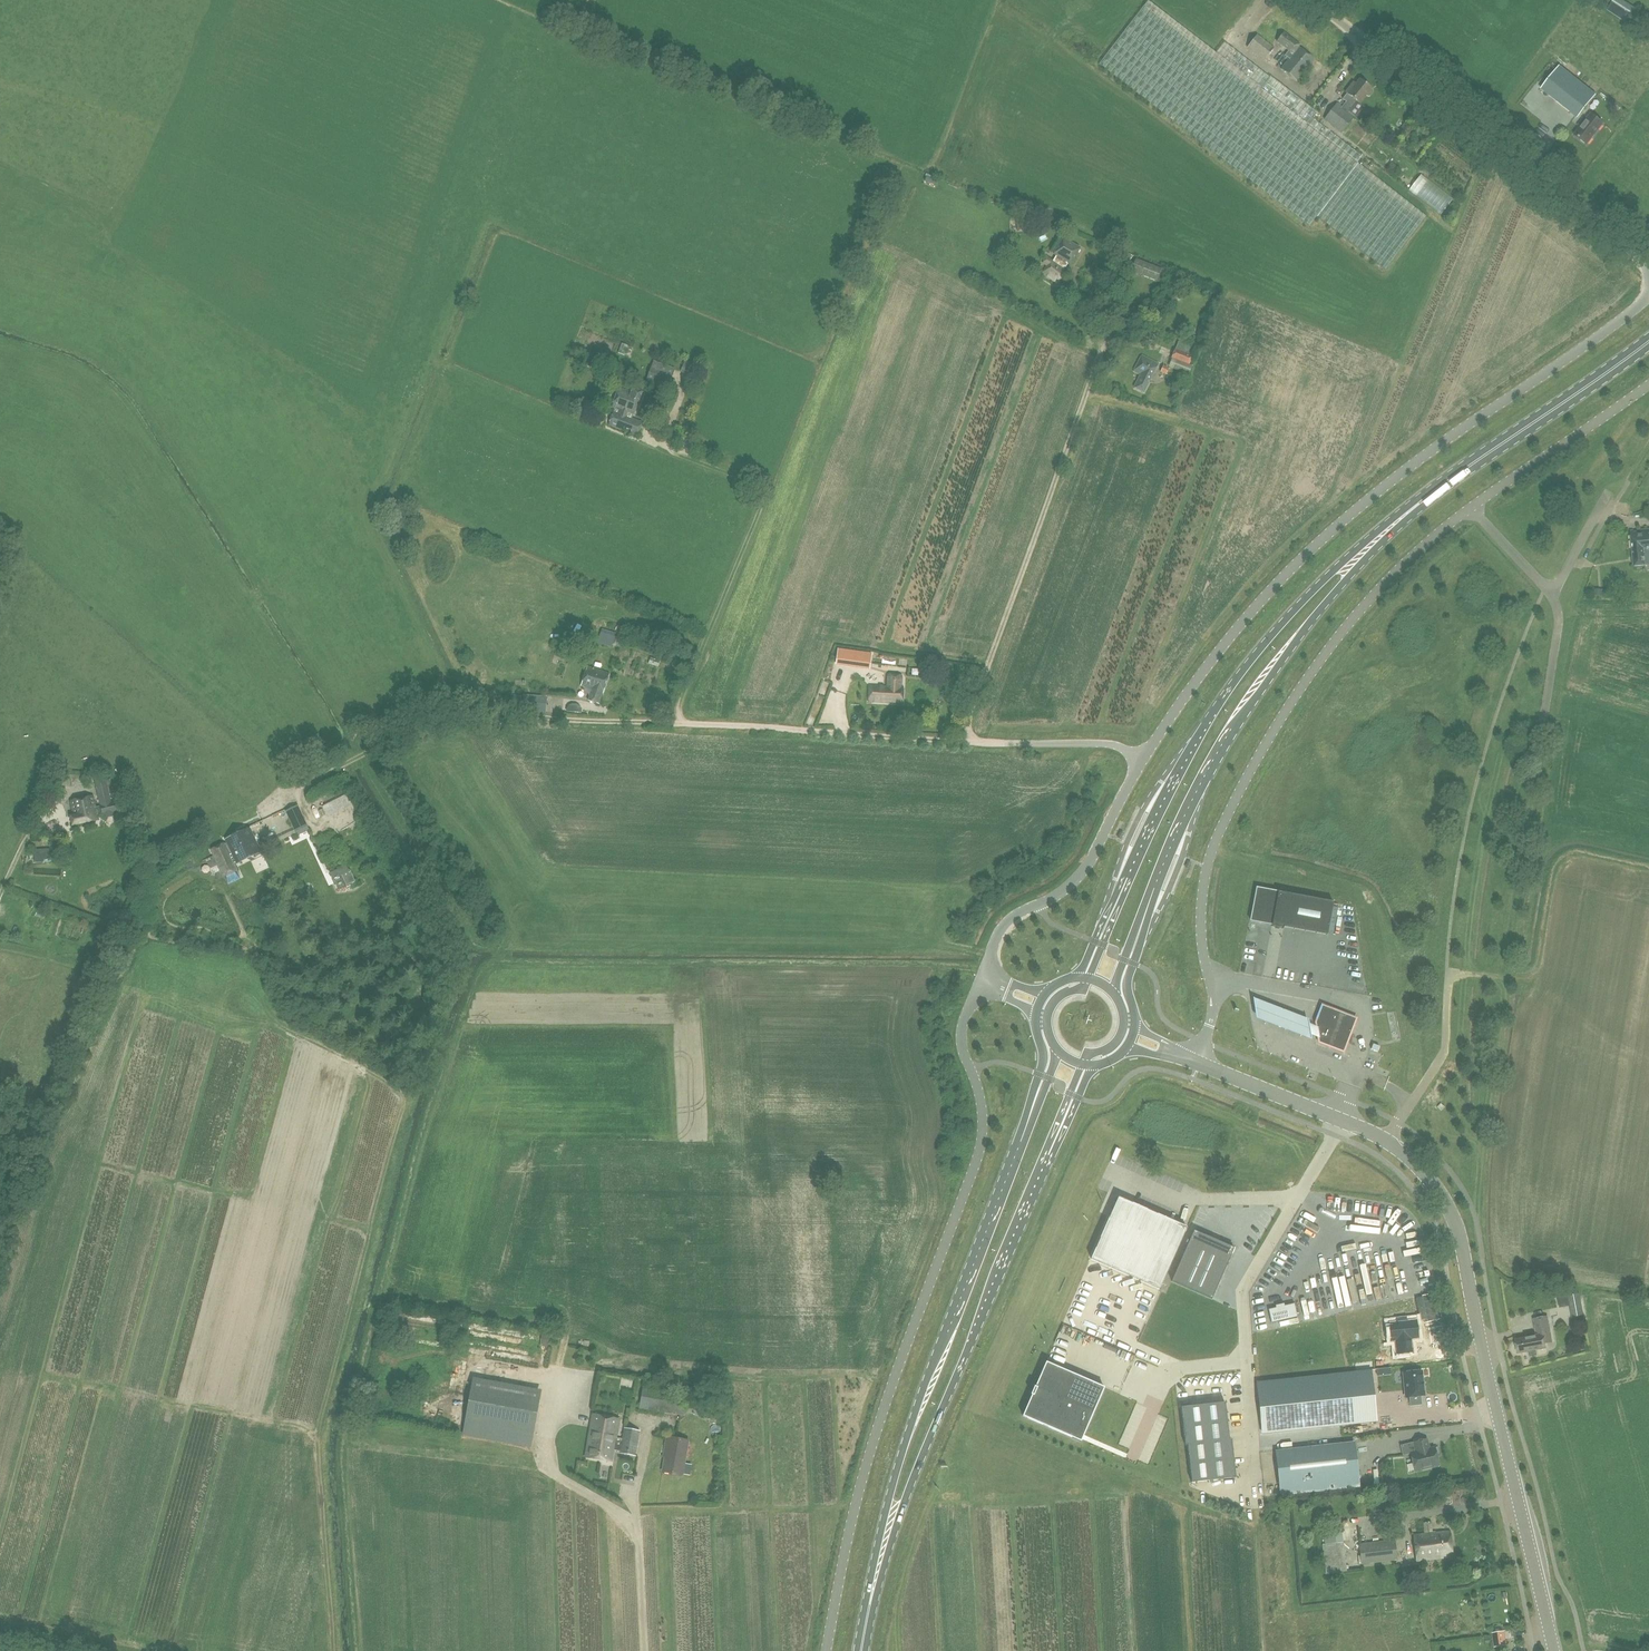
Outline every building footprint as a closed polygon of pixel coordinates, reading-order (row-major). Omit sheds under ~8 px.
[(1623,0),(1613,0),(1607,9),(1628,23),(1637,9),(1623,0)] [(1100,64),(1099,65),(1308,227),(1315,218),(1316,217),(1355,247),(1385,271),(1386,269),(1427,216),(1358,162),(1362,157),(1335,136),(1311,118),(1315,113),(1313,111),(1270,77),(1269,78),(1261,72),(1224,43),(1216,53),(1204,45),(1148,1),(1100,64)] [(1290,57),(1306,69),(1314,58),(1294,43),(1296,40),(1284,31),(1277,41),(1289,50),(1285,55),(1289,58),(1290,57)] [(1264,60),(1274,48),(1257,35),(1248,47),(1264,60)] [(1298,80),(1306,69),(1290,57),(1289,58),(1281,68),(1298,80)] [(1577,118),(1596,95),(1559,66),(1540,88),(1577,118)] [(1357,101),(1360,104),(1366,96),(1367,97),(1370,96),(1373,93),(1373,90),(1371,89),(1372,89),(1359,79),(1355,85),(1352,84),(1345,92),(1347,94),(1344,99),(1343,100),(1345,102),(1342,107),(1337,103),(1325,119),(1342,133),(1355,117),(1349,112),(1353,106),(1357,101)] [(1604,123),(1591,114),(1586,120),(1584,118),(1578,126),(1580,127),(1575,134),(1587,144),(1604,123)] [(1387,168),(1395,175),(1400,169),(1392,162),(1387,168)] [(1025,215),(1017,216),(1018,225),(1026,224),(1025,215)] [(1046,267),(1042,273),(1059,283),(1066,269),(1064,268),(1068,261),(1071,263),(1080,247),(1063,238),(1054,254),(1057,255),(1054,260),(1047,256),(1042,264),(1046,267)] [(1130,271),(1156,281),(1161,269),(1135,259),(1130,271)] [(1171,358),(1190,365),(1193,355),(1175,349),(1171,358)] [(1141,374),(1135,387),(1145,392),(1159,363),(1142,355),(1134,371),(1141,374)] [(1191,365),(1190,365),(1171,358),(1168,367),(1188,374),(1191,365)] [(674,369),(653,361),(647,380),(667,387),(674,369)] [(1165,374),(1168,367),(1163,365),(1160,371),(1165,374)] [(626,386),(626,375),(614,375),(614,386),(626,386)] [(612,406),(615,408),(609,424),(637,434),(642,422),(626,416),(628,412),(634,415),(642,392),(633,388),(631,392),(619,388),(612,406)] [(1635,566),(1648,565),(1648,530),(1631,532),(1635,566)] [(598,643),(612,647),(616,633),(602,629),(598,643)] [(837,661),(857,664),(857,660),(859,651),(839,648),(837,661)] [(610,673),(587,666),(581,685),(592,689),(589,700),(599,703),(603,692),(604,693),(610,673)] [(902,675),(889,674),(888,686),(870,685),(869,701),(903,703),(904,686),(901,686),(902,675)] [(546,712),(547,696),(524,694),(523,710),(546,712)] [(95,780),(101,806),(96,807),(93,795),(71,800),(75,814),(71,815),(73,825),(99,819),(97,813),(102,812),(103,814),(104,814),(105,819),(113,817),(114,815),(113,812),(119,811),(116,801),(112,802),(106,778),(95,780)] [(346,793),(321,805),(326,816),(351,804),(346,793)] [(307,825),(308,825),(298,805),(286,811),(297,835),(309,830),(307,825)] [(225,844),(225,843),(211,849),(224,876),(237,870),(234,863),(235,862),(236,864),(261,852),(250,827),(226,838),(224,839),(226,844),(225,844)] [(33,847),(34,859),(34,863),(50,862),(49,846),(33,847)] [(269,858),(258,861),(263,876),(273,873),(269,858)] [(234,886),(245,879),(239,871),(229,878),(234,886)] [(352,888),(360,885),(357,879),(350,882),(352,888)] [(1327,935),(1333,902),(1277,891),(1277,890),(1256,887),(1250,920),(1272,925),(1272,926),(1283,928),(1283,927),(1327,935)] [(1335,928),(1345,931),(1347,924),(1341,923),(1343,914),(1339,913),(1335,928)] [(1271,1005),(1253,998),(1256,1018),(1273,1025),(1293,1032),(1312,1039),(1309,1019),(1290,1012),(1271,1005)] [(1318,1042),(1329,1046),(1336,1027),(1350,1033),(1356,1018),(1322,1005),(1315,1022),(1318,1042)] [(1383,1047),(1375,1045),(1373,1050),(1382,1053),(1383,1047)] [(1422,1106),(1427,1098),(1423,1095),(1418,1103),(1422,1106)] [(1233,1247),(1192,1229),(1170,1280),(1210,1297),(1233,1247)] [(1275,1307),(1268,1309),(1271,1323),(1297,1317),(1294,1303),(1284,1305),(1275,1307)] [(400,1311),(401,1322),(415,1321),(414,1310),(400,1311)] [(1533,1336),(1516,1339),(1519,1353),(1534,1350),(1534,1344),(1538,1343),(1538,1344),(1546,1343),(1553,1342),(1548,1317),(1534,1319),(1537,1334),(1532,1335),(1533,1336)] [(1410,1338),(1417,1337),(1415,1320),(1389,1323),(1391,1340),(1395,1340),(1397,1354),(1411,1352),(1410,1338)] [(550,1336),(542,1335),(541,1344),(549,1346),(550,1336)] [(1046,1362),(1023,1416),(1081,1441),(1104,1387),(1046,1362)] [(1372,1369),(1268,1380),(1273,1432),(1377,1421),(1372,1369)] [(1421,1371),(1403,1373),(1405,1397),(1409,1397),(1410,1406),(1421,1405),(1420,1396),(1423,1395),(1421,1371)] [(686,1415),(690,1393),(643,1386),(640,1408),(686,1415)] [(531,1447),(540,1399),(471,1387),(462,1434),(531,1447)] [(1225,1402),(1180,1407),(1185,1445),(1187,1445),(1191,1482),(1235,1477),(1231,1439),(1230,1440),(1225,1402)] [(620,1451),(619,1453),(628,1455),(636,1456),(640,1431),(624,1428),(622,1438),(616,1437),(619,1418),(593,1414),(586,1457),(612,1461),(614,1450),(620,1451)] [(683,1475),(690,1440),(669,1436),(666,1453),(669,1453),(668,1457),(667,1457),(665,1472),(683,1475)] [(1415,1471),(1439,1465),(1434,1447),(1429,1448),(1427,1439),(1414,1442),(1416,1451),(1410,1453),(1415,1471)] [(1276,1451),(1281,1496),(1359,1487),(1354,1442),(1276,1451)] [(1414,1442),(1401,1445),(1403,1455),(1410,1453),(1416,1451),(1414,1442)] [(1377,1445),(1365,1448),(1366,1454),(1379,1451),(1377,1445)] [(1433,1532),(1431,1522),(1424,1523),(1425,1533),(1433,1532)] [(1453,1556),(1450,1531),(1414,1535),(1416,1560),(1453,1556)] [(1395,1539),(1360,1542),(1361,1561),(1396,1558),(1395,1539)] [(1343,1542),(1323,1544),(1326,1574),(1346,1572),(1343,1542)] [(1493,1647),(1507,1645),(1504,1634),(1492,1636),(1493,1647)]
